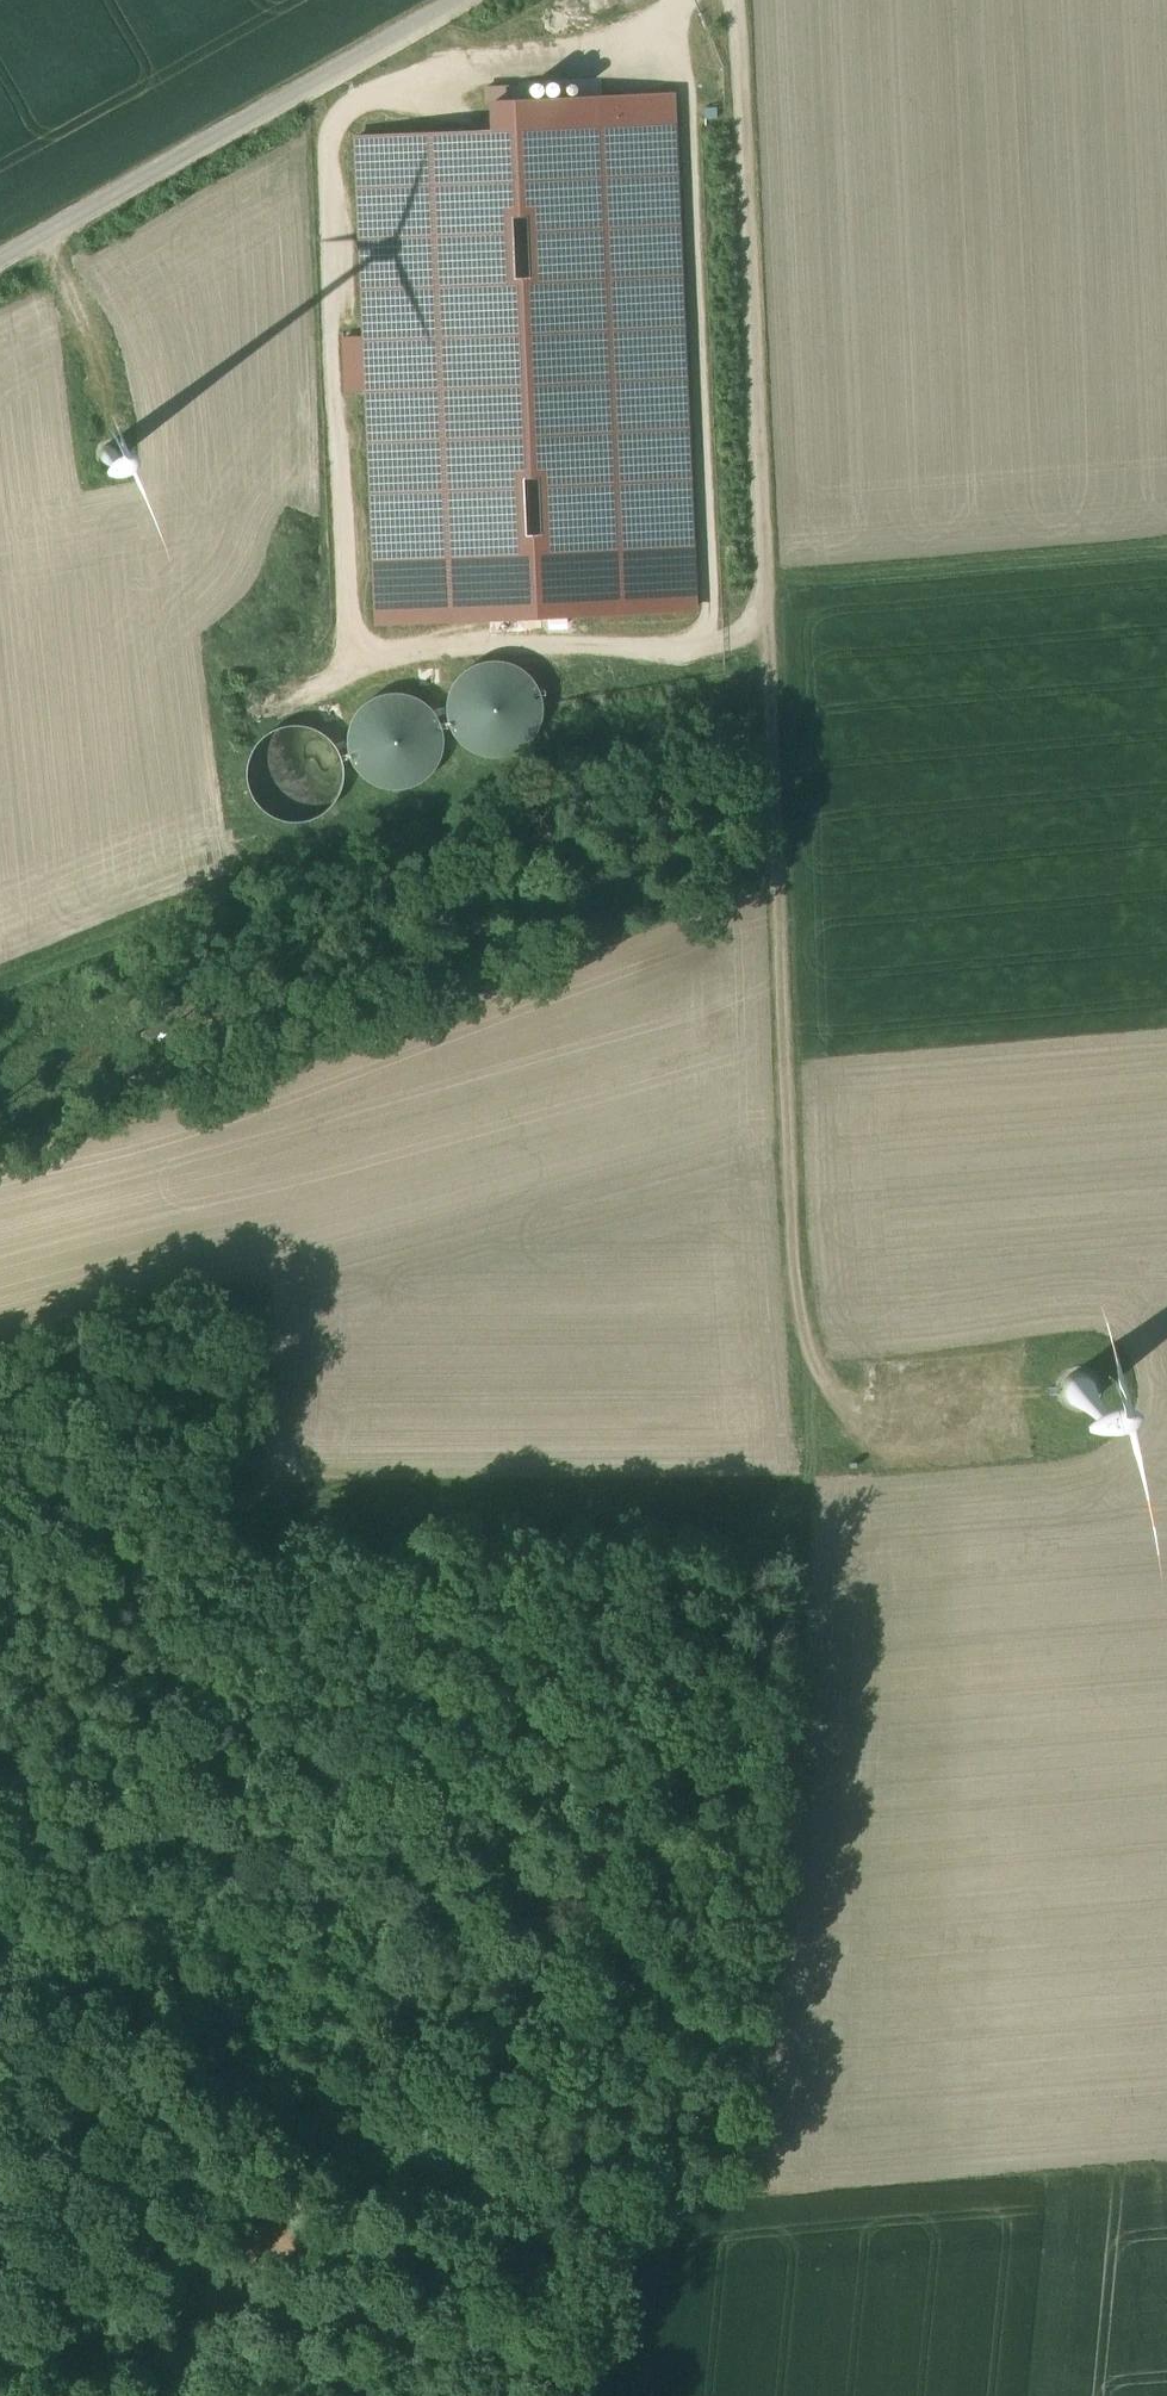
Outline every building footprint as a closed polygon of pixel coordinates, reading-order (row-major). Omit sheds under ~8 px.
[(492,137),(356,142),(374,627),(698,615),(679,98),(491,105),(492,137)] [(357,336),(338,337),(341,392),(359,391),(357,336)] [(500,763),(517,758),(529,750),(538,738),(543,724),(544,709),(540,695),(532,683),(522,674),(511,669),(498,666),(485,667),(473,671),(460,681),(451,695),(447,712),(449,728),(456,743),(468,755),(484,762),(500,763)] [(401,796),(417,791),(429,783),(438,771),(443,757),(444,742),(440,728),(432,715),(423,707),(411,701),(399,699),(386,700),(374,704),(360,714),(351,728),(347,745),(349,761),(357,776),(369,788),(384,794),(401,796)] [(302,829),(319,824),(331,816),(340,804),(345,790),(346,776),(342,761),(334,749),(324,740),(313,735),(300,732),(288,733),(275,738),(262,748),(253,762),(249,778),(251,795),(258,810),(270,821),(286,828),(302,829)]
